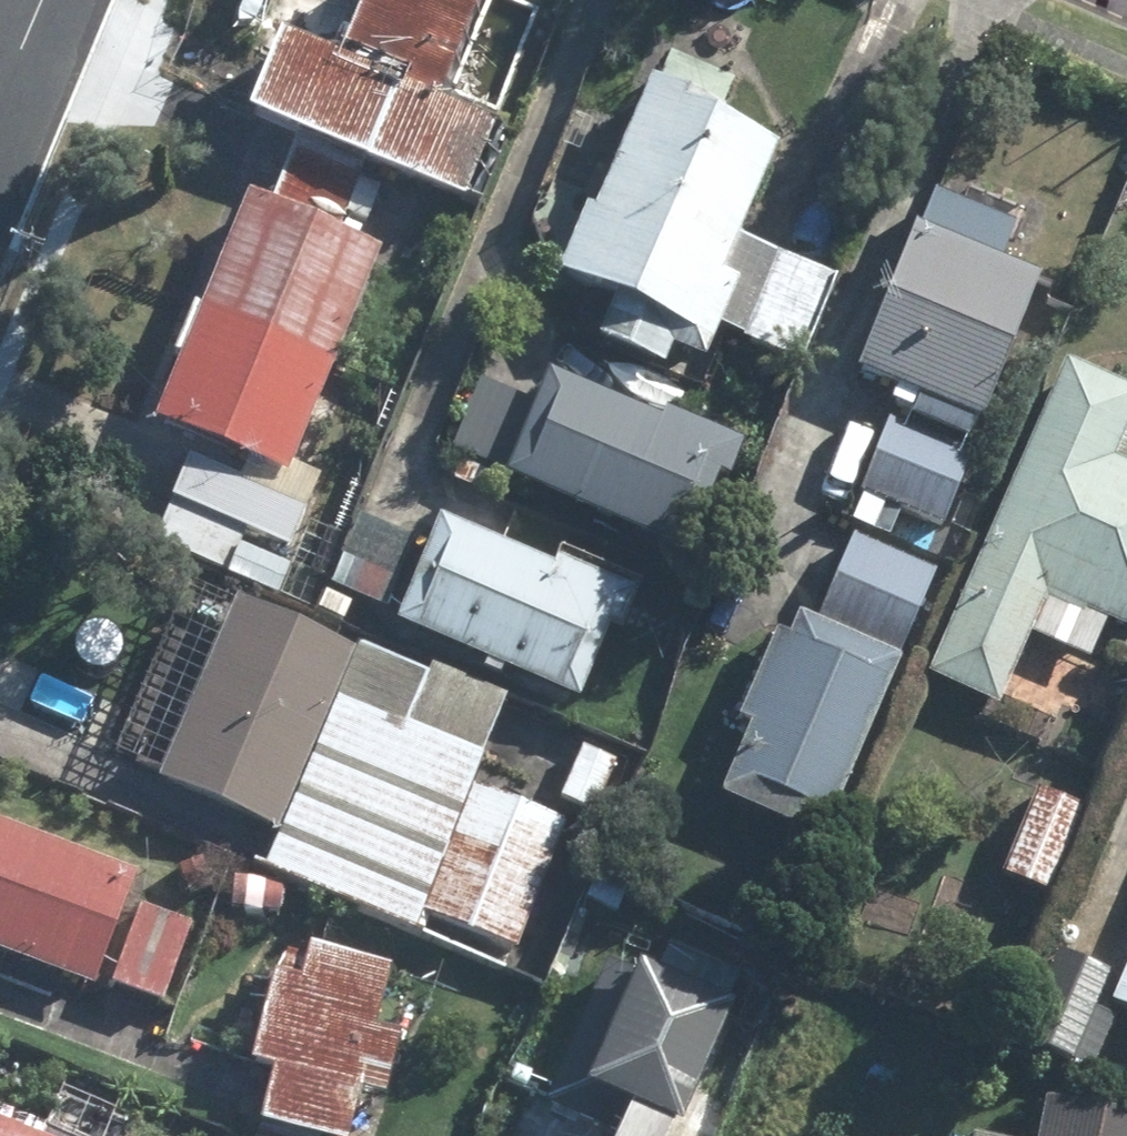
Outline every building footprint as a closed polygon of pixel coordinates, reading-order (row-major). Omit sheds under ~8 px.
[(481,0),(369,0),(353,39),(342,34),(356,0),(274,0),(232,104),(250,111),(246,119),(467,206),(499,128),(439,104),(481,0)] [(839,280),(741,239),(779,150),(722,126),(726,115),(649,83),(594,213),(586,210),(558,276),(614,299),(597,340),(697,382),(719,329),(803,365),(839,280)] [(297,143),(273,204),(248,194),(155,423),(289,477),(380,252),(339,235),(365,170),(297,143)] [(1016,233),(931,200),(920,230),(910,226),(853,373),(986,424),(1039,288),(1001,273),(1016,233)] [(926,680),(997,711),(1031,635),(1091,662),(1108,625),(1126,633),(1126,466),(1116,461),(1126,437),(1126,390),(1066,363),(926,680)] [(546,372),(534,403),(481,382),(452,452),(508,474),(504,484),(686,556),(718,476),(732,482),(747,444),(666,412),(663,419),(546,372)] [(975,429),(917,403),(907,425),(889,417),(856,491),(943,529),(977,453),(967,449),(975,429)] [(886,508),(863,498),(852,522),(875,533),(886,508)] [(415,541),(359,518),(330,588),(386,611),(415,541)] [(441,519),(396,625),(580,704),(614,624),(624,629),(639,593),(558,559),(554,567),(441,519)] [(938,574),(852,536),(816,620),(901,658),(938,574)] [(354,652),(236,602),(158,784),(276,834),(354,652)] [(904,663),(800,617),(790,638),(775,632),(737,718),(753,725),(720,797),(823,843),(904,663)] [(357,644),(354,652),(276,834),(261,869),(413,934),(421,916),(474,791),(513,698),(433,664),(429,674),(357,644)] [(569,831),(474,791),(421,916),(515,956),(569,831)] [(1085,812),(1037,792),(1002,875),(1049,895),(1085,812)] [(0,827),(0,956),(92,991),(136,878),(0,827)] [(193,928),(141,909),(112,986),(164,1006),(193,928)] [(361,1094),(387,1101),(403,1039),(376,1032),(391,970),(310,949),(306,962),(285,956),(279,983),(272,981),(251,1064),(274,1070),(260,1127),(297,1135),(350,1135),(361,1094)] [(1109,1004),(1126,1012),(1126,963),(1109,1004)] [(636,969),(633,976),(607,965),(547,1105),(603,1129),(613,1105),(627,1111),(674,1131),(679,1133),(732,1010),(636,969)] [(1047,1098),(1039,1135),(1126,1135),(1126,1114),(1047,1098)] [(616,1135),(672,1135),(674,1131),(627,1111),(616,1135)] [(0,1127),(0,1135),(22,1135),(0,1127)]
